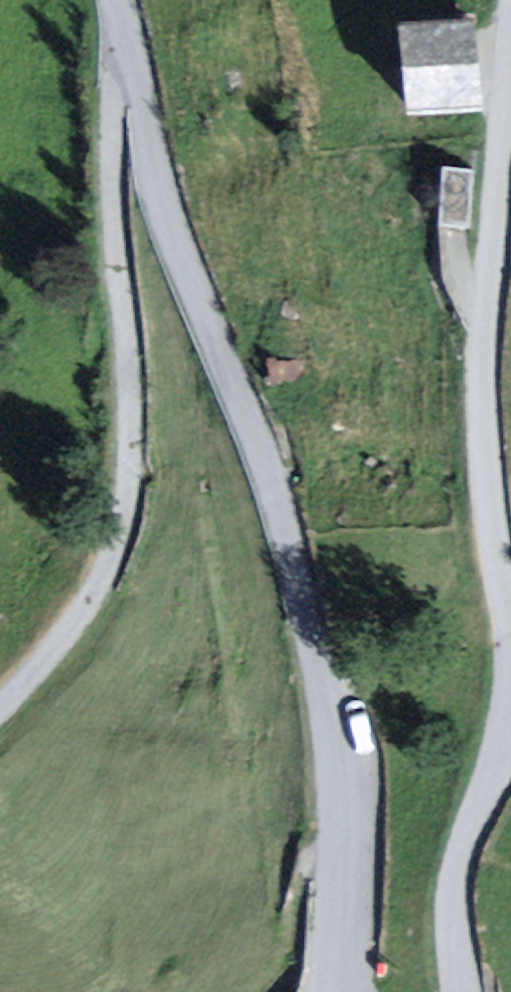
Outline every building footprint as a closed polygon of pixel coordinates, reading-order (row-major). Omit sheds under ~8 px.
[(394,137),(485,122),(472,41),(381,56),(394,137)]
